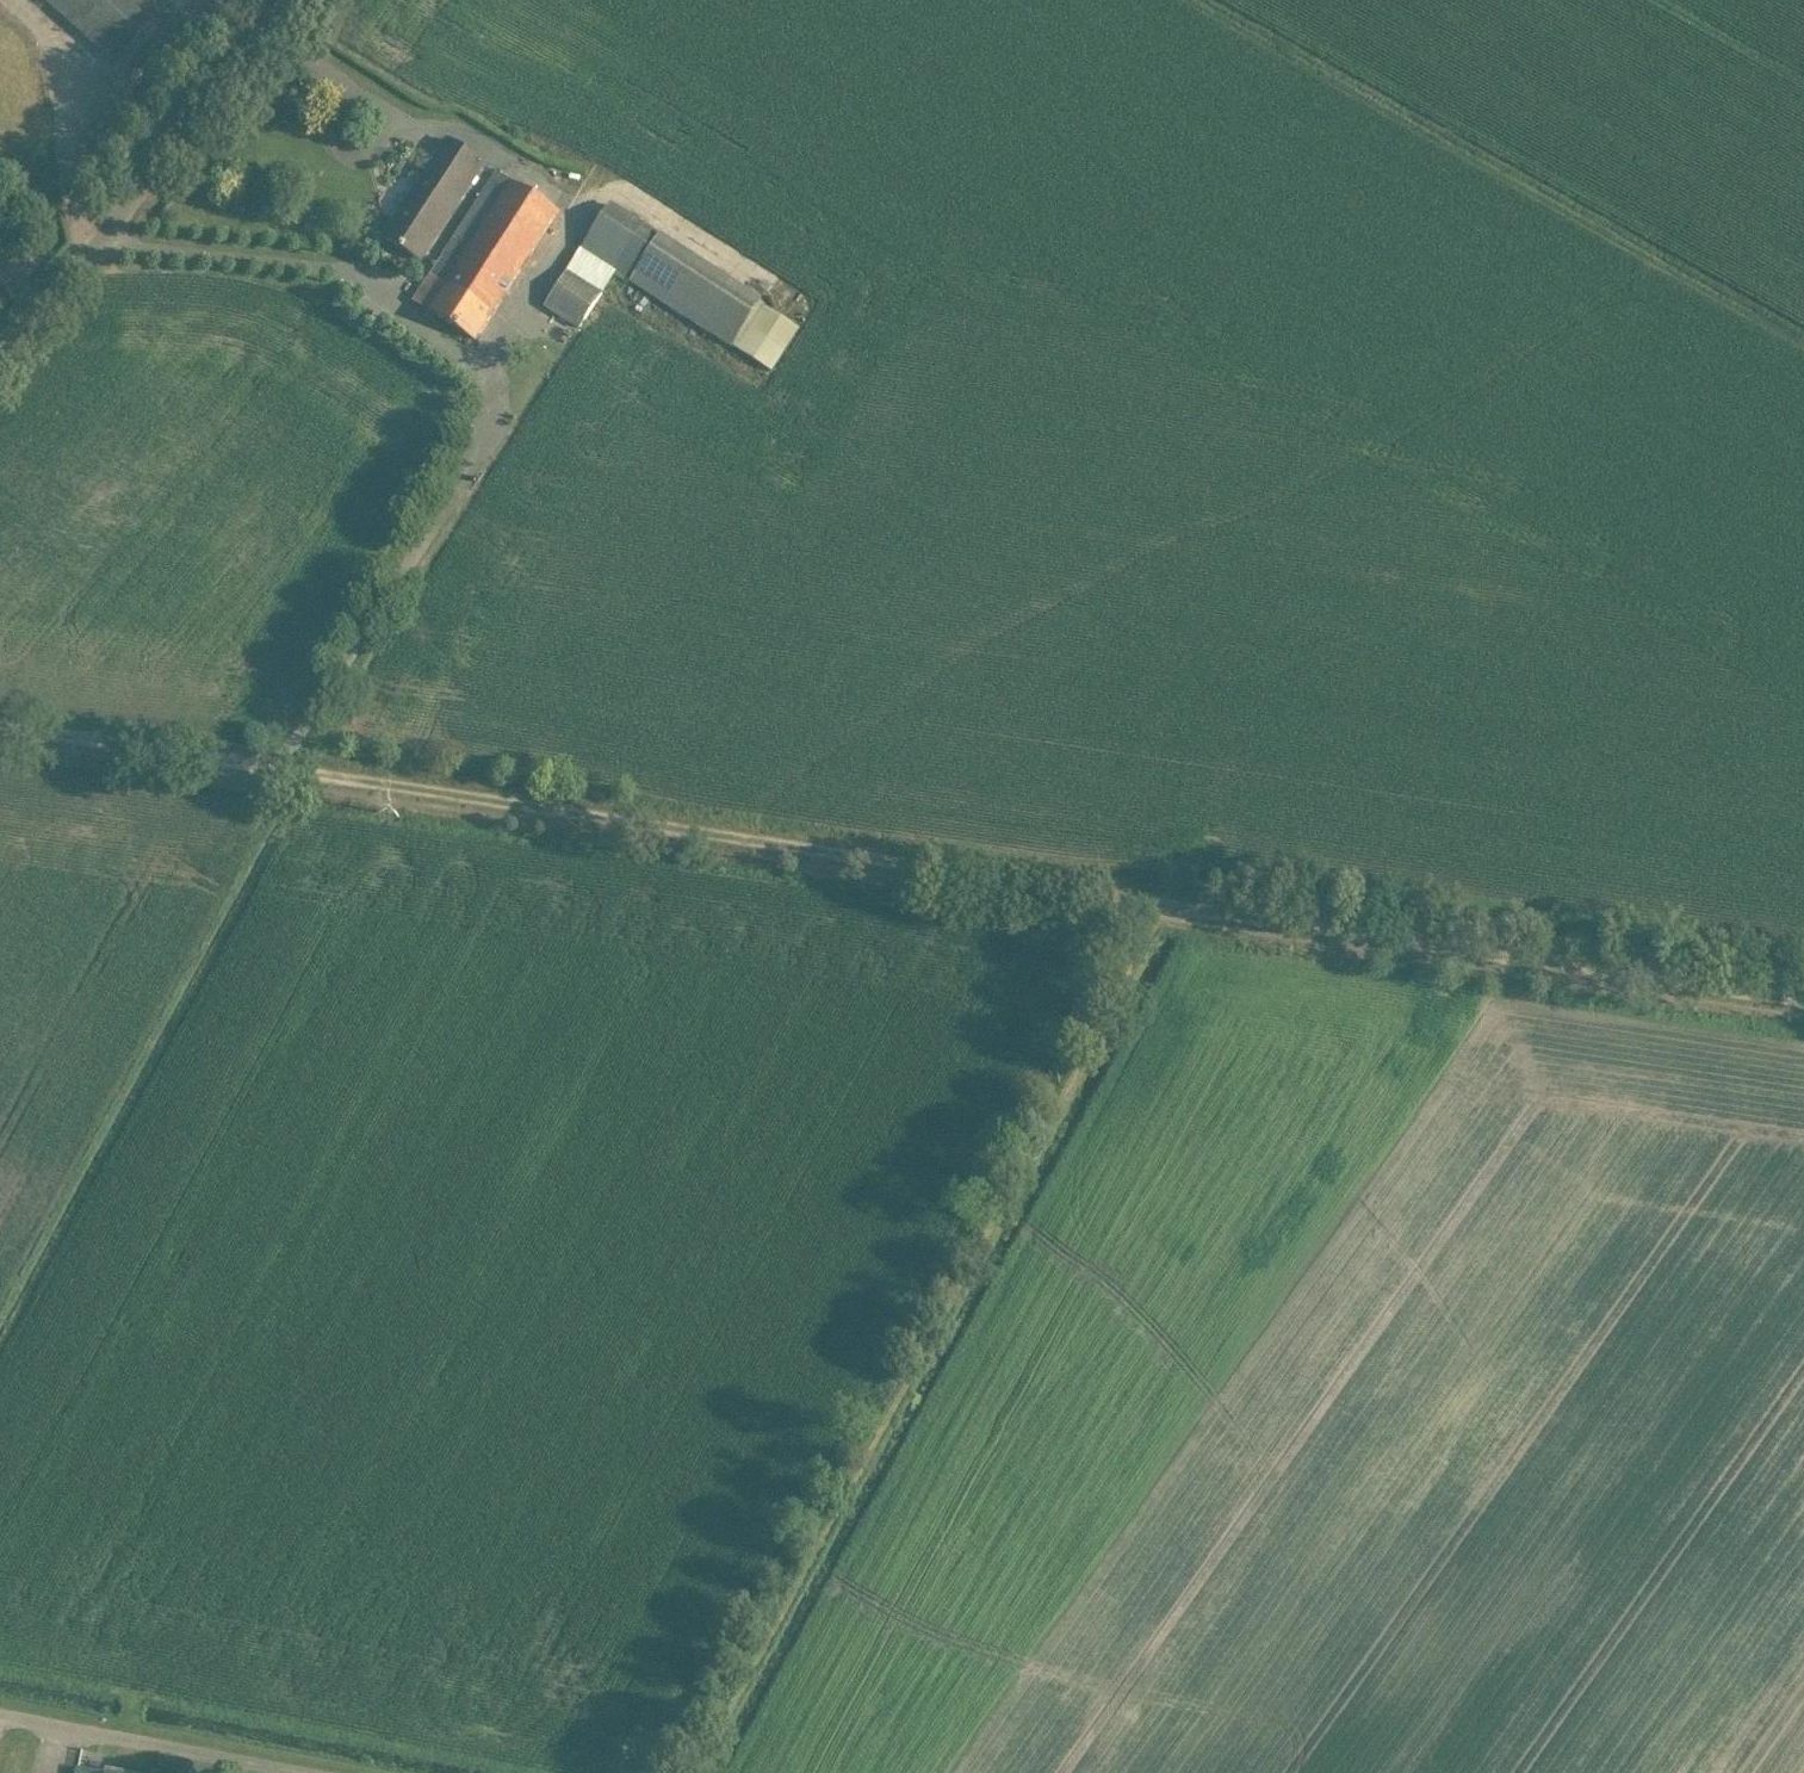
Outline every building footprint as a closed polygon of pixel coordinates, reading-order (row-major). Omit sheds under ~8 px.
[(96,47),(114,63),(170,0),(42,0),(70,24),(96,47)] [(385,239),(421,262),(485,165),(449,142),(385,239)] [(498,174),(415,302),(476,342),(560,214),(498,174)] [(579,252),(668,307),(732,348),(733,349),(762,304),(698,262),(611,205),(579,252)] [(545,307),(580,330),(603,294),(569,271),(545,307)]
